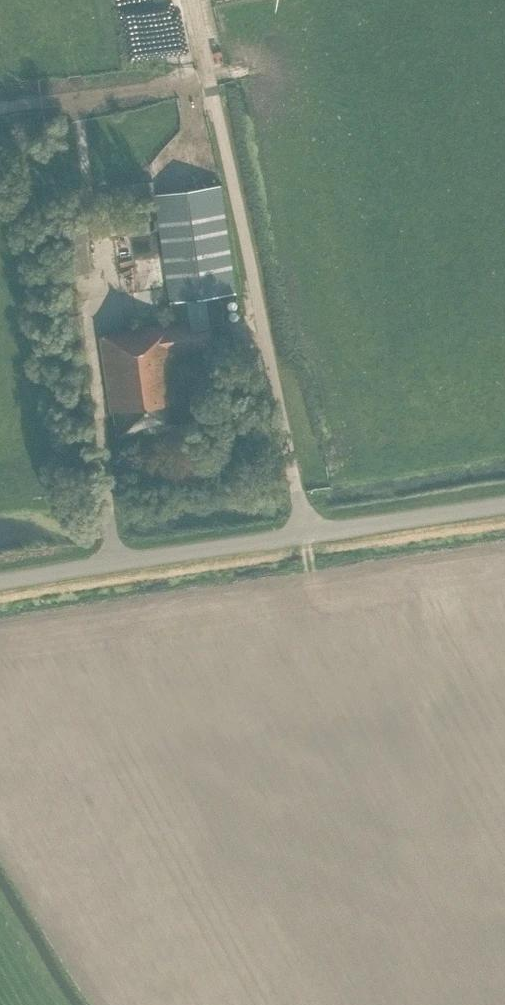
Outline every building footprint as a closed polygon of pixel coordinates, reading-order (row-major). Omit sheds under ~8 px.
[(190,426),(179,351),(214,346),(215,354),(237,351),(234,333),(213,336),(212,323),(224,322),(220,294),(236,292),(221,185),(156,195),(174,323),(120,330),(121,333),(101,336),(112,412),(114,411),(118,435),(190,426)] [(129,235),(151,232),(148,208),(126,211),(129,235)] [(54,224),(61,276),(90,271),(84,220),(54,224)]
